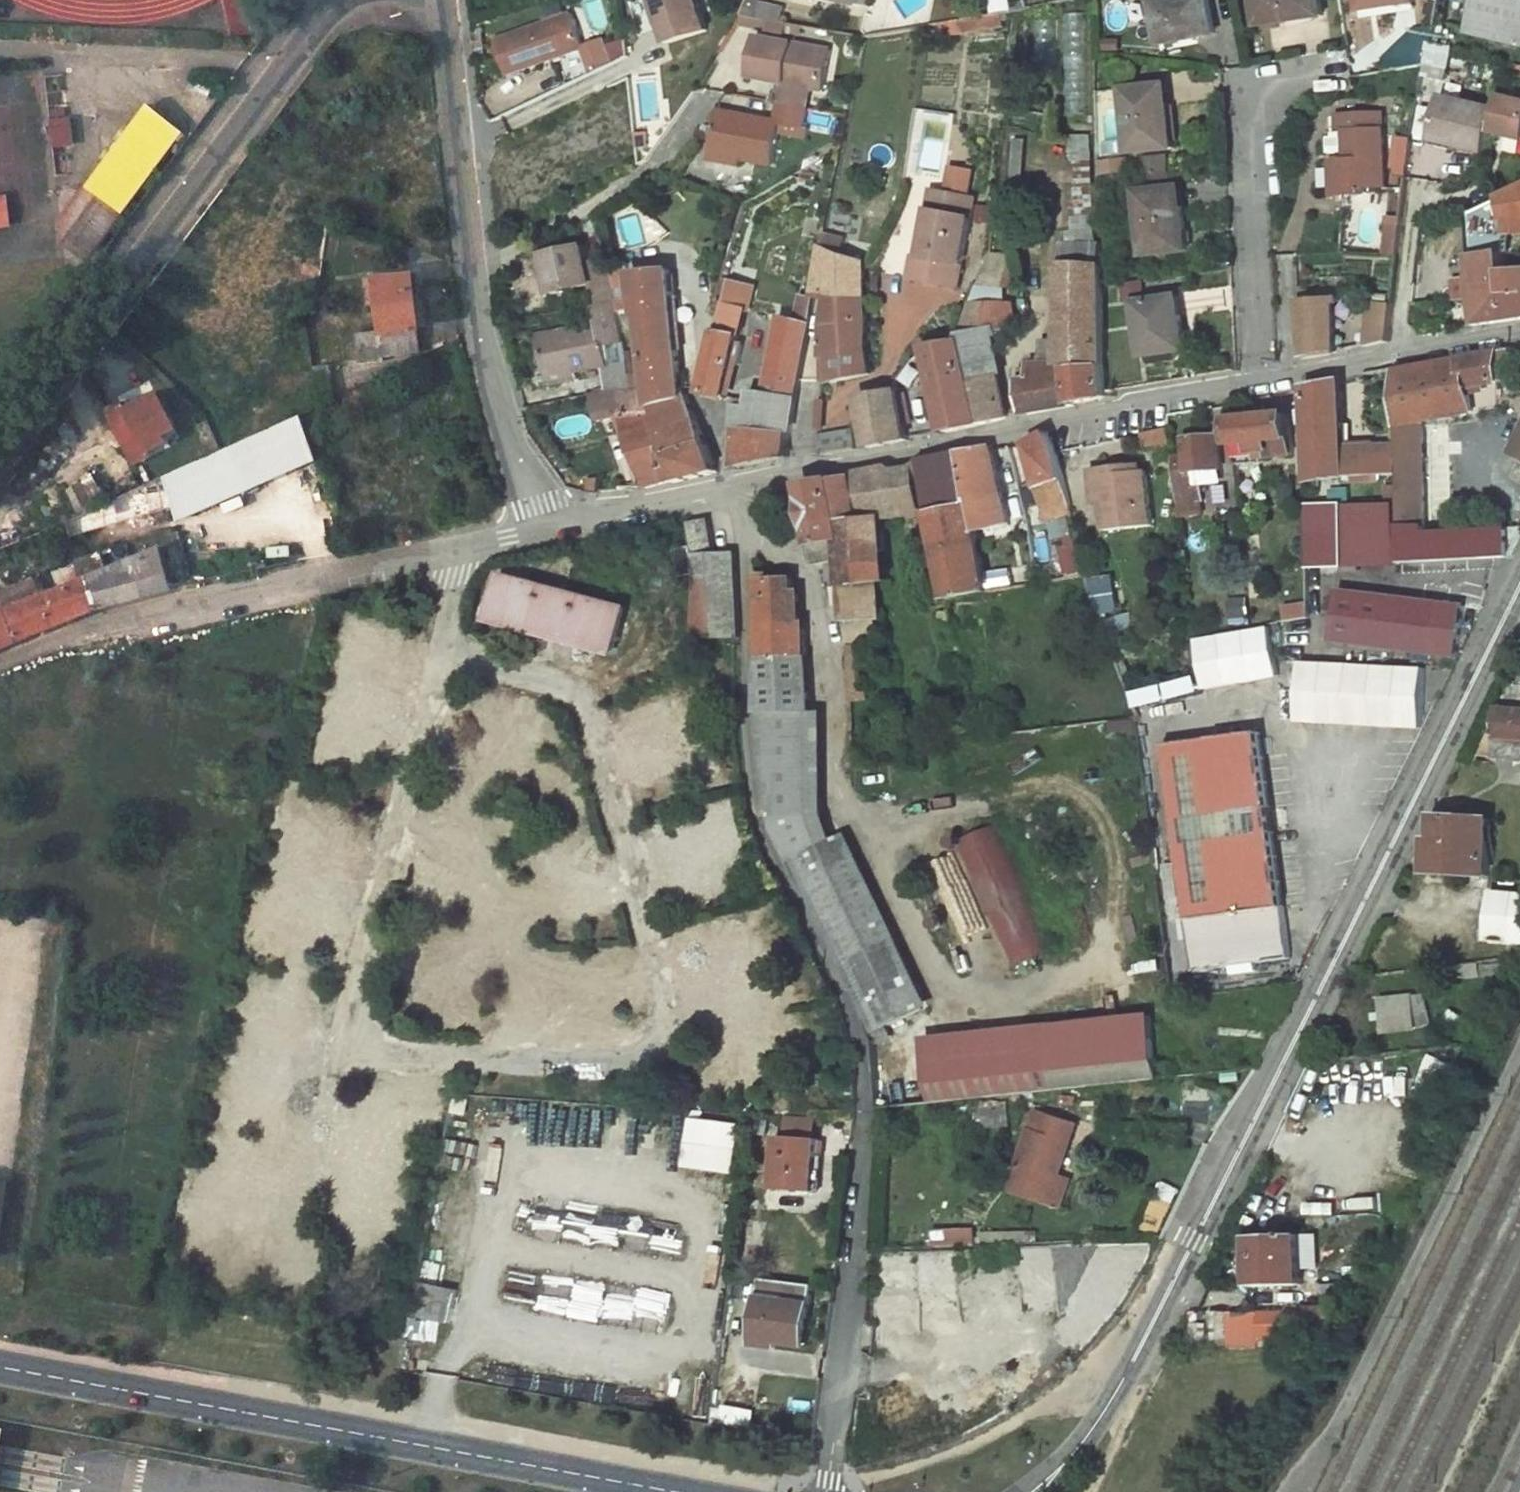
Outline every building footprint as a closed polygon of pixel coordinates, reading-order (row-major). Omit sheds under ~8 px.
[(668,40),(707,27),(699,0),(656,0),(668,40)] [(1154,2),(1161,43),(1196,37),(1195,33),(1214,30),(1208,0),(1164,0),(1154,2)] [(1259,25),(1322,15),(1320,0),(1256,0),(1259,25)] [(1362,9),(1414,1),(1414,0),(1361,0),(1362,9)] [(1472,32),(1519,43),(1519,0),(1479,0),(1472,32)] [(587,47),(576,12),(501,36),(511,71),(587,47)] [(770,36),(761,34),(753,73),(788,79),(814,83),(825,86),(832,48),(785,39),(787,29),(804,33),(806,23),(773,16),(770,36)] [(1452,47),(1430,42),(1424,75),(1446,79),(1452,47)] [(784,99),(810,104),(814,83),(788,79),(784,99)] [(201,84),(193,95),(208,105),(216,94),(201,84)] [(1162,84),(1125,89),(1132,152),(1173,148),(1169,103),(1165,103),(1162,84)] [(1432,123),(1456,130),(1454,136),(1484,145),(1491,125),(1498,103),(1443,86),(1432,123)] [(1491,125),(1519,134),(1519,97),(1502,91),(1498,103),(1491,125)] [(810,104),(784,99),(780,118),(807,123),(810,104)] [(1027,101),(1016,101),(1014,133),(1025,133),(1027,101)] [(145,105),(60,218),(63,240),(103,237),(180,132),(145,105)] [(780,118),(721,108),(713,148),(740,153),(773,159),(780,118)] [(1387,186),(1383,114),(1337,115),(1338,132),(1333,132),(1333,137),(1328,137),(1329,153),(1339,152),(1346,152),(1346,160),(1340,161),(1342,193),(1369,193),(1370,186),(1387,186)] [(1428,135),(1453,142),(1454,136),(1456,130),(1432,123),(1428,135)] [(1014,133),(1011,194),(1022,194),(1025,133),(1014,133)] [(1502,150),(1519,153),(1519,139),(1505,136),(1502,150)] [(1400,138),(1394,166),(1407,169),(1412,140),(1400,138)] [(740,153),(713,148),(712,157),(739,162),(740,153)] [(1146,171),(1170,168),(1168,155),(1145,158),(1146,171)] [(1114,172),(1131,170),(1130,159),(1113,161),(1114,172)] [(1102,173),(1114,172),(1113,161),(1101,162),(1102,173)] [(972,193),(977,170),(949,165),(944,187),(972,193)] [(1146,177),(1171,175),(1170,168),(1146,171),(1146,177)] [(1502,197),(1503,218),(1519,218),(1519,186),(1502,197)] [(1177,187),(1138,192),(1145,254),(1186,250),(1182,206),(1179,207),(1177,187)] [(975,198),(933,190),(929,211),(933,212),(924,257),(917,255),(912,279),(959,287),(975,198)] [(9,226),(7,194),(0,194),(0,227),(9,226)] [(1503,218),(1502,197),(1469,215),(1470,254),(1505,251),(1508,250),(1510,232),(1519,232),(1519,218),(1503,218)] [(1399,251),(1401,222),(1389,222),(1387,251),(1399,251)] [(103,237),(63,240),(75,249),(87,258),(103,237)] [(1101,243),(1082,243),(1081,264),(1102,265),(1101,243)] [(822,246),(814,297),(828,299),(866,304),(865,261),(822,246)] [(591,285),(595,304),(616,300),(609,262),(590,266),(586,248),(547,255),(554,294),(591,285)] [(1505,270),(1505,251),(1470,254),(1473,295),(1476,323),(1519,317),(1519,270),(1505,270)] [(1081,264),(1063,263),(1059,364),(1030,364),(1030,378),(1025,379),(1029,411),(1073,404),(1073,402),(1105,396),(1102,265),(1081,264)] [(414,268),(371,272),(375,332),(357,333),(359,358),(420,353),(414,268)] [(981,285),(1003,286),(999,269),(986,269),(981,285)] [(637,300),(649,392),(651,406),(683,397),(683,391),(671,270),(632,273),(637,300)] [(1005,302),(1003,286),(981,285),(975,303),(1005,302)] [(730,288),(723,286),(718,306),(726,307),(730,288)] [(754,294),(730,288),(726,307),(746,312),(751,313),(754,294)] [(1337,294),(1337,299),(1300,302),(1306,356),(1335,351),(1337,302),(1345,301),(1344,293),(1337,294)] [(1175,297),(1137,302),(1145,355),(1186,348),(1181,315),(1177,316),(1175,297)] [(598,326),(541,338),(549,377),(570,373),(607,365),(603,346),(625,342),(619,299),(616,300),(595,304),(592,305),(598,326)] [(866,304),(828,299),(825,328),(825,355),(823,356),(823,379),(833,379),(833,382),(871,372),(865,347),(867,324),(866,304)] [(993,329),(1009,326),(1005,302),(975,303),(964,336),(993,329)] [(1392,340),(1395,304),(1373,302),(1371,344),(1392,340)] [(726,307),(720,331),(705,389),(704,394),(726,400),(741,337),(746,312),(726,307)] [(781,316),(773,365),(767,393),(797,396),(802,370),(811,323),(781,316)] [(998,377),(993,329),(964,336),(962,341),(972,382),(998,377)] [(928,348),(948,430),(982,423),(972,382),(962,341),(928,348)] [(1499,364),(1515,365),(1515,348),(1500,351),(1499,364)] [(1475,412),(1470,387),(1498,381),(1499,364),(1500,351),(1398,369),(1399,448),(1400,473),(1402,560),(1511,556),(1519,539),(1519,530),(1428,531),(1425,420),(1475,412)] [(570,373),(549,377),(551,384),(571,380),(570,373)] [(1007,417),(998,377),(972,382),(982,423),(1007,417)] [(1307,385),(1311,478),(1345,474),(1344,450),(1341,383),(1341,380),(1307,385)] [(897,390),(862,398),(869,448),(907,439),(897,390)] [(588,396),(601,420),(616,416),(610,392),(588,396)] [(649,392),(610,392),(616,416),(622,415),(647,489),(673,481),(658,431),(652,410),(651,406),(649,392)] [(752,406),(740,403),(737,429),(791,432),(797,396),(767,393),(755,392),(752,406)] [(652,410),(658,431),(697,418),(688,396),(683,397),(651,406),(652,410)] [(96,417),(107,453),(121,449),(125,463),(145,457),(143,449),(156,444),(145,409),(128,414),(130,423),(115,428),(111,413),(96,417)] [(1291,413),(1235,419),(1237,443),(1256,441),(1258,450),(1272,449),(1273,455),(1295,453),(1291,413)] [(622,415),(616,416),(641,488),(647,489),(622,415)] [(176,516),(317,463),(300,418),(159,471),(176,516)] [(718,471),(697,418),(658,431),(673,481),(673,483),(718,471)] [(791,432),(737,429),(734,468),(786,459),(791,432)] [(816,437),(817,455),(855,448),(853,430),(816,437)] [(1030,441),(1051,520),(1073,515),(1058,453),(1049,432),(1030,441)] [(1219,435),(1186,438),(1188,455),(1173,456),(1178,501),(1204,499),(1203,483),(1196,483),(1195,469),(1222,467),(1219,435)] [(977,529),(1010,521),(996,456),(1002,455),(1000,447),(994,448),(993,444),(965,450),(972,503),(976,521),(977,529)] [(1400,473),(1399,448),(1368,449),(1368,474),(1400,473)] [(107,453),(112,472),(126,468),(125,463),(121,449),(107,453)] [(1368,474),(1368,449),(1344,450),(1345,474),(1368,474)] [(965,450),(921,459),(923,475),(928,498),(930,511),(972,503),(965,450)] [(914,466),(916,476),(923,475),(921,459),(917,459),(914,466)] [(844,555),(887,550),(886,516),(900,515),(897,470),(893,469),(890,465),(834,476),(833,479),(843,539),(844,555)] [(900,515),(921,513),(920,499),(916,476),(914,466),(897,470),(900,515)] [(1147,470),(1103,475),(1109,529),(1154,523),(1147,470)] [(920,499),(928,498),(923,475),(916,476),(920,499)] [(590,480),(590,492),(601,491),(599,479),(590,480)] [(833,479),(804,484),(819,564),(834,563),(836,586),(845,585),(845,584),(844,555),(843,539),(833,479)] [(165,486),(64,513),(70,537),(156,514),(152,497),(167,493),(165,486)] [(921,513),(930,511),(928,498),(920,499),(921,513)] [(972,503),(930,511),(934,529),(976,521),(972,503)] [(1393,508),(1346,509),(1346,560),(1394,559),(1393,508)] [(1051,520),(1053,527),(1075,521),(1073,515),(1051,520)] [(716,552),(710,519),(689,523),(693,546),(695,553),(716,552)] [(936,590),(938,600),(950,597),(989,590),(977,529),(976,521),(934,529),(948,588),(936,590)] [(1062,564),(1081,561),(1075,531),(1056,535),(1062,564)] [(685,575),(697,571),(699,571),(695,553),(693,546),(679,550),(685,575)] [(878,581),(889,579),(887,550),(844,555),(845,584),(878,581)] [(741,635),(735,552),(716,552),(695,553),(699,571),(697,571),(696,636),(741,635)] [(502,574),(490,626),(622,656),(634,604),(502,574)] [(69,618),(98,606),(87,576),(58,587),(69,618)] [(758,579),(761,658),(809,656),(808,630),(802,623),(801,594),(797,594),(796,579),(758,579)] [(864,645),(881,644),(878,581),(845,584),(845,585),(849,646),(864,645)] [(0,609),(0,645),(69,618),(58,587),(0,609)] [(1441,603),(1341,589),(1335,638),(1434,652),(1441,603)] [(1271,625),(1194,639),(1204,690),(1280,677),(1271,625)] [(850,668),(865,667),(864,645),(849,646),(850,668)] [(760,662),(759,711),(759,729),(773,826),(849,973),(872,1033),(923,1008),(841,837),(823,846),(817,812),(809,656),(761,658),(760,662)] [(1297,725),(1426,727),(1427,665),(1298,663),(1297,725)] [(1199,676),(1136,694),(1140,709),(1203,691),(1199,676)] [(1501,709),(1496,756),(1519,758),(1519,710),(1501,709)] [(1262,732),(1168,744),(1183,863),(1167,865),(1182,973),(1233,965),(1235,973),(1272,968),(1271,959),(1291,957),(1262,732)] [(1430,842),(1428,871),(1489,876),(1492,820),(1438,817),(1437,842),(1430,842)] [(1011,971),(1049,955),(994,826),(966,838),(973,853),(962,857),(1011,971)] [(1519,944),(1519,893),(1489,890),(1484,941),(1519,944)] [(1502,963),(1482,966),(1483,977),(1504,974),(1502,963)] [(1413,997),(1381,1000),(1385,1031),(1416,1028),(1415,1015),(1413,1002),(1413,997)] [(1428,1008),(1427,1000),(1413,1002),(1415,1015),(1421,1014),(1428,1008)] [(1150,1014),(1048,1025),(1055,1089),(1157,1079),(1150,1014)] [(1048,1025),(925,1038),(932,1102),(1055,1089),(1048,1025)] [(1078,1125),(1039,1111),(1013,1188),(1050,1201),(1060,1175),(1078,1125)] [(685,1169),(737,1174),(742,1123),(690,1118),(685,1169)] [(821,1140),(779,1138),(775,1189),(814,1192),(816,1158),(821,1158),(821,1140)] [(1050,1201),(1058,1204),(1068,1178),(1060,1175),(1050,1201)] [(1251,1237),(1253,1286),(1302,1285),(1302,1235),(1251,1237)] [(536,1308),(604,1324),(612,1288),(544,1272),(536,1308)] [(459,1290),(423,1281),(415,1315),(451,1324),(459,1290)] [(812,1305),(764,1298),(758,1337),(807,1344),(812,1305)] [(1310,1340),(1309,1309),(1260,1311),(1261,1342),(1310,1340)] [(1230,1328),(1211,1329),(1211,1348),(1231,1347),(1230,1328)]
